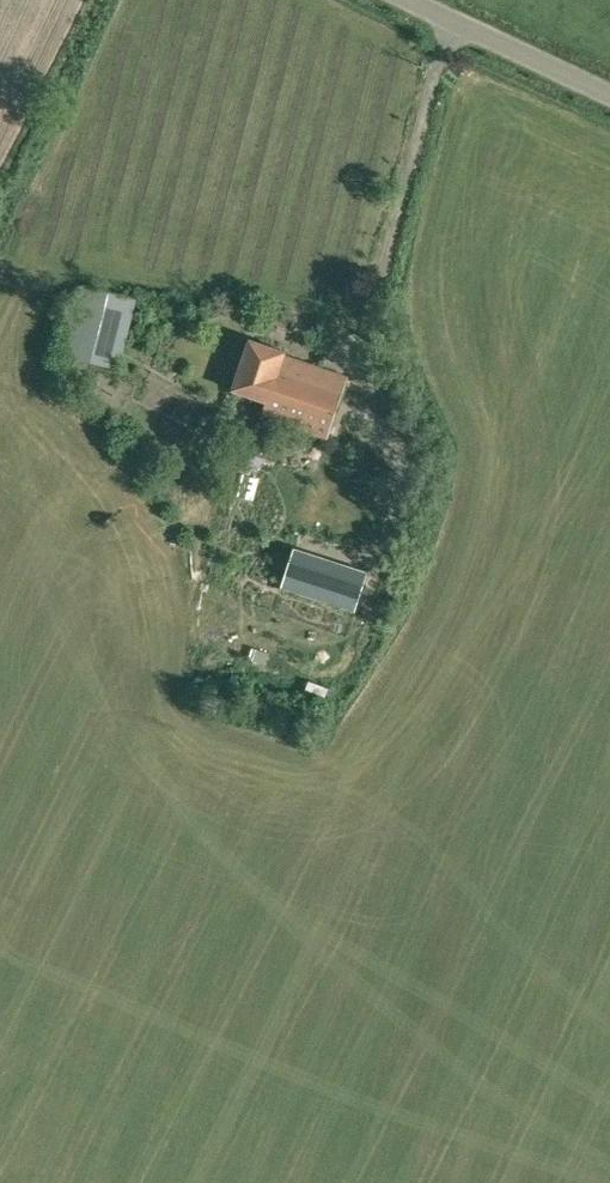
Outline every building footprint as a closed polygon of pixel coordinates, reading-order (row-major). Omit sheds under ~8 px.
[(120,370),(138,299),(79,284),(62,355),(120,370)] [(310,363),(285,354),(287,351),(250,338),(232,389),(267,401),(248,451),(247,453),(250,454),(263,458),(266,459),(277,426),(285,427),(286,426),(327,440),(349,376),(310,363)] [(333,603),(353,610),(365,574),(346,567),(333,603)] [(385,601),(373,604),(375,613),(387,611),(385,601)]
